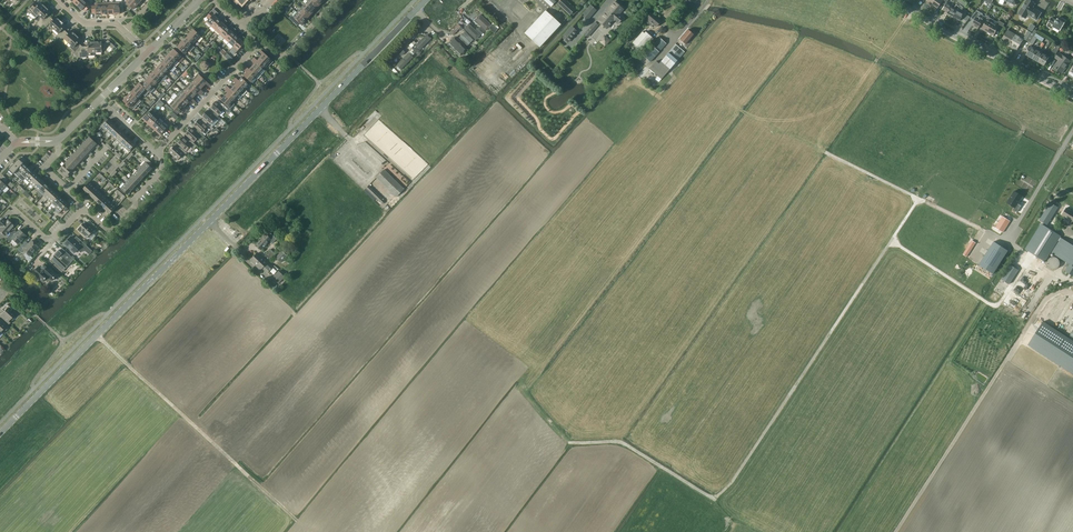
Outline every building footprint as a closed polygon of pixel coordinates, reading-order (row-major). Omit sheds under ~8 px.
[(88,3),(90,2),(88,0),(82,0),(77,6),(82,10),(83,8),(86,11),(91,5),(88,3)] [(133,0),(127,0),(125,1),(127,3),(124,5),(130,10),(132,8),(134,9),(138,4),(133,0)] [(311,1),(310,0),(309,0),(305,4),(314,12),(319,8),(311,1)] [(570,15),(575,9),(565,0),(561,0),(558,4),(570,15)] [(1042,12),(1035,8),(1035,9),(1033,8),(1035,3),(1030,0),(1027,0),(1020,11),(1028,15),(1029,14),(1037,19),(1042,12)] [(28,11),(31,13),(36,18),(39,15),(46,7),(41,2),(36,7),(34,5),(28,11)] [(619,14),(623,9),(615,2),(598,21),(607,28),(614,20),(618,24),(623,17),(619,14)] [(944,9),(949,11),(948,13),(954,16),(958,10),(959,8),(959,7),(960,4),(958,2),(955,8),(951,7),(952,6),(947,3),(944,9)] [(102,15),(102,3),(95,4),(95,6),(92,6),(92,13),(96,13),(96,15),(102,15)] [(114,3),(114,14),(120,14),(120,12),(124,12),(123,5),(120,5),(120,3),(114,3)] [(301,8),(310,17),(314,12),(305,4),(301,8)] [(964,8),(960,4),(959,7),(959,8),(958,10),(954,16),(961,20),(964,14),(961,12),(962,10),(963,10),(964,8)] [(46,7),(39,15),(42,18),(37,24),(41,28),(43,25),(49,19),(46,17),(51,12),(46,7)] [(310,17),(301,8),(297,12),(306,21),(310,17)] [(546,10),(539,18),(525,33),(540,47),(561,24),(546,10)] [(977,10),(974,14),(972,17),(975,19),(972,24),(978,28),(983,21),(984,19),(981,17),(982,15),(979,13),(980,12),(977,10)] [(212,11),(207,16),(210,19),(207,22),(212,26),(218,19),(216,16),(219,13),(216,11),(215,13),(212,11)] [(306,21),(297,12),(294,16),(293,15),(291,15),(289,18),(297,25),(299,23),(302,26),(306,21)] [(656,27),(661,21),(652,12),(647,18),(649,21),(648,23),(652,27),(654,25),(656,27)] [(995,20),(989,16),(986,15),(984,19),(983,21),(986,23),(982,28),(988,32),(993,22),(995,20)] [(49,19),(43,25),(46,27),(49,24),(54,29),(61,21),(56,16),(51,21),(49,19)] [(482,16),(476,22),(486,32),(489,28),(492,26),(482,16)] [(1060,31),(1066,21),(1060,17),(1058,19),(1057,18),(1057,20),(1055,20),(1051,18),(1047,25),(1051,27),(1052,26),(1060,31)] [(218,19),(212,26),(216,30),(226,20),(224,18),(221,21),(218,19)] [(220,34),(227,27),(225,24),(227,21),(226,20),(216,30),(220,34)] [(993,22),(988,32),(994,35),(997,29),(1000,31),(1004,24),(999,20),(997,24),(993,22)] [(59,39),(64,33),(62,31),(66,26),(61,21),(54,29),(59,33),(56,36),(59,39)] [(451,31),(454,35),(463,26),(459,23),(451,31)] [(465,29),(477,41),(481,37),(469,25),(465,29)] [(492,26),(489,28),(491,29),(492,31),(495,33),(498,30),(492,25),(492,26)] [(225,38),(234,28),(233,26),(230,29),(227,27),(220,34),(225,38)] [(577,31),(571,26),(562,37),(568,42),(577,31)] [(229,42),(236,35),(233,33),(236,30),(234,28),(225,38),(229,42)] [(686,44),(694,34),(688,29),(680,39),(686,44)] [(1032,33),(1031,33),(1026,40),(1033,44),(1037,38),(1034,36),(1038,31),(1035,29),(1032,33)] [(69,43),(76,35),(71,30),(66,35),(64,33),(59,39),(61,41),(64,38),(69,43)] [(199,34),(194,30),(190,34),(197,41),(202,36),(199,34)] [(420,32),(417,30),(409,38),(411,41),(420,32)] [(633,31),(628,37),(631,40),(636,33),(633,31)] [(641,49),(652,37),(646,31),(645,33),(642,31),(633,42),(641,49)] [(1009,45),(1015,35),(1008,31),(1002,41),(1009,45)] [(466,32),(460,38),(468,46),(474,40),(466,32)] [(186,38),(193,45),(197,41),(190,34),(186,38)] [(234,46),(243,36),(241,34),(239,37),(236,35),(229,42),(234,46)] [(605,34),(600,41),(606,45),(611,39),(605,34)] [(70,47),(75,51),(74,53),(79,57),(82,49),(77,44),(81,40),(76,35),(69,43),(72,45),(70,47)] [(432,40),(427,35),(416,45),(421,51),(432,40)] [(1015,35),(1009,45),(1017,49),(1023,40),(1015,35)] [(236,53),(238,50),(245,43),(242,41),(245,38),(243,36),(234,46),(231,49),(236,53)] [(659,51),(666,43),(660,37),(652,46),(652,45),(643,55),(650,62),(659,52),(659,51)] [(193,45),(186,38),(182,43),(189,50),(193,45)] [(406,40),(396,50),(399,53),(409,43),(406,40)] [(112,49),(115,46),(109,41),(105,45),(104,44),(102,45),(102,42),(95,42),(95,53),(102,52),(102,50),(104,47),(106,49),(109,46),(112,49)] [(463,50),(455,41),(450,45),(458,54),(463,50)] [(82,49),(79,57),(85,57),(85,53),(95,53),(95,42),(88,42),(88,49),(82,49)] [(178,48),(185,54),(189,50),(182,43),(178,48)] [(676,44),(661,61),(670,69),(685,52),(680,48),(676,44)] [(1032,58),(1040,46),(1038,45),(1034,48),(1031,47),(1026,55),(1032,58)] [(413,48),(419,54),(421,52),(416,46),(413,48)] [(1038,62),(1043,54),(1040,52),(1042,47),(1040,46),(1032,58),(1038,62)] [(182,56),(174,49),(170,54),(178,60),(182,56)] [(272,60),(261,50),(260,52),(263,55),(260,58),(270,66),(274,62),(272,60)] [(1062,73),(1070,61),(1063,55),(1062,55),(1059,53),(1055,58),(1059,60),(1054,67),(1062,73)] [(178,60),(170,54),(166,58),(173,65),(178,60)] [(414,58),(409,54),(396,68),(400,72),(414,58)] [(1043,54),(1038,62),(1044,65),(1049,57),(1043,54)] [(268,65),(269,66),(270,66),(260,58),(258,60),(255,57),(253,59),(264,69),(268,65)] [(173,65),(166,58),(162,62),(169,69),(173,65)] [(264,69),(253,59),(252,60),(255,63),(252,66),(260,73),(264,69)] [(158,67),(165,74),(169,69),(162,62),(158,67)] [(261,75),(260,73),(252,66),(250,69),(246,66),(245,68),(256,78),(257,79),(261,75)] [(436,66),(421,82),(427,88),(429,90),(445,74),(436,66)] [(154,71),(161,78),(165,74),(158,67),(154,71)] [(256,78),(245,68),(243,69),(247,72),(244,75),(251,82),(256,78)] [(150,76),(157,82),(161,78),(154,71),(150,76)] [(194,77),(203,86),(206,84),(209,87),(211,85),(198,73),(194,77)] [(412,75),(398,90),(407,98),(421,84),(412,75)] [(146,80),(153,87),(157,82),(150,76),(146,80)] [(190,82),(203,94),(204,92),(201,89),(203,86),(194,77),(190,82)] [(234,79),(245,89),(250,84),(242,77),(239,80),(236,77),(234,79)] [(247,91),(245,89),(234,79),(233,81),(236,84),(234,86),(241,93),(243,95),(247,91)] [(142,85),(147,89),(147,90),(149,91),(151,93),(155,89),(153,87),(146,80),(142,84),(142,85)] [(186,86),(195,95),(198,93),(201,96),(203,94),(190,82),(186,86)] [(149,92),(149,91),(147,90),(147,89),(142,85),(142,84),(140,83),(136,87),(143,94),(145,96),(149,92)] [(421,84),(407,98),(416,107),(430,92),(421,84)] [(181,91),(194,103),(196,101),(193,98),(195,95),(186,86),(181,91)] [(241,93),(234,86),(231,89),(228,86),(226,88),(237,98),(241,93)] [(137,96),(139,98),(143,94),(136,87),(131,91),(137,96)] [(237,98),(226,88),(225,89),(228,93),(226,95),(233,102),(237,98)] [(127,96),(137,105),(141,101),(139,99),(139,98),(137,96),(131,91),(127,96)] [(177,95),(187,104),(190,101),(193,104),(194,103),(181,91),(177,95)] [(430,92),(416,107),(425,115),(439,101),(430,92)] [(466,94),(450,110),(456,115),(459,118),(474,102),(466,94)] [(173,100),(186,112),(188,110),(185,107),(187,104),(177,95),(173,100)] [(235,104),(233,102),(226,95),(223,98),(220,95),(218,97),(231,109),(235,104)] [(123,101),(133,110),(137,105),(127,96),(123,101)] [(169,104),(171,106),(179,113),(181,110),(185,113),(186,112),(173,100),(169,104)] [(226,111),(228,109),(224,104),(223,104),(221,106),(216,101),(211,107),(219,115),(224,110),(226,111)] [(439,101),(425,115),(434,123),(447,109),(439,101)] [(474,102),(459,118),(464,123),(467,126),(483,110),(474,102)] [(385,103),(371,118),(380,126),(394,112),(385,103)] [(149,111),(143,119),(147,123),(156,113),(152,109),(149,111)] [(447,109),(434,123),(442,132),(456,117),(447,109)] [(220,122),(222,119),(215,113),(213,115),(208,110),(202,116),(213,126),(218,121),(220,122)] [(394,112),(380,126),(389,135),(403,120),(394,112)] [(156,113),(147,123),(151,127),(158,120),(161,117),(156,113)] [(456,117),(442,132),(451,140),(465,126),(456,117)] [(207,134),(211,130),(214,128),(206,121),(204,124),(199,119),(194,125),(203,133),(204,131),(207,134)] [(107,131),(113,124),(109,120),(108,120),(106,122),(102,126),(107,131)] [(163,124),(158,120),(151,127),(156,131),(163,124)] [(403,120),(389,135),(398,143),(412,129),(403,120)] [(113,124),(107,131),(111,135),(117,128),(113,124)] [(163,124),(156,131),(161,135),(167,128),(163,124)] [(117,128),(111,135),(116,139),(122,132),(117,128)] [(186,134),(195,141),(200,136),(203,139),(206,137),(198,130),(196,133),(191,128),(186,134)] [(412,129),(398,143),(407,151),(420,137),(412,129)] [(122,132),(116,139),(120,143),(126,136),(122,132)] [(126,136),(120,143),(125,147),(131,140),(126,136)] [(68,174),(97,144),(89,137),(61,168),(62,169),(63,170),(64,170),(65,171),(66,172),(67,173),(68,174)] [(178,143),(186,150),(188,152),(192,148),(194,149),(197,146),(190,139),(188,141),(183,137),(178,143)] [(420,137),(407,151),(415,160),(429,146),(420,137)] [(131,140),(125,147),(129,151),(135,145),(131,140)] [(185,156),(187,153),(182,148),(180,150),(175,146),(170,152),(175,157),(174,158),(174,160),(175,161),(176,160),(177,159),(178,159),(183,154),(185,156)] [(429,146),(415,160),(424,168),(438,154),(429,146)] [(141,166),(148,172),(152,168),(150,165),(152,163),(145,157),(143,159),(145,162),(141,166)] [(12,166),(10,168),(9,170),(13,174),(15,173),(17,171),(17,170),(23,163),(23,164),(24,163),(19,159),(14,164),(13,163),(11,165),(12,166)] [(19,177),(28,167),(25,165),(23,164),(23,163),(17,170),(17,171),(15,173),(19,177)] [(137,171),(144,177),(148,172),(141,166),(137,171)] [(23,181),(25,178),(32,172),(30,170),(31,169),(28,167),(19,177),(23,181)] [(397,197),(404,189),(384,170),(377,178),(397,197)] [(133,175),(140,181),(144,177),(137,171),(133,175)] [(32,172),(25,178),(30,183),(37,175),(34,173),(32,172)] [(37,175),(30,183),(34,187),(41,180),(39,178),(37,175)] [(129,179),(136,186),(140,181),(133,175),(129,179)] [(125,184),(132,190),(136,186),(129,179),(125,184)] [(41,180),(34,187),(39,191),(46,183),(43,181),(42,181),(41,180)] [(88,193),(94,186),(90,182),(83,189),(88,193)] [(46,183),(39,191),(43,195),(50,188),(48,186),(46,183)] [(132,190),(125,184),(121,188),(128,195),(132,190)] [(92,197),(99,190),(94,186),(88,193),(92,197)] [(367,188),(382,203),(385,201),(369,186),(367,188)] [(50,188),(43,195),(47,199),(55,192),(52,189),(51,190),(50,188)] [(97,201),(103,194),(99,190),(92,197),(97,201)] [(1007,202),(1015,207),(1013,210),(1017,212),(1021,206),(1018,203),(1023,196),(1014,191),(1007,202)] [(55,192),(47,199),(52,203),(58,196),(56,195),(57,194),(55,192)] [(101,205),(107,199),(103,194),(97,201),(101,205)] [(58,196),(52,203),(56,207),(63,200),(61,197),(60,198),(58,196)] [(105,209),(112,203),(107,199),(101,205),(105,209)] [(63,200),(56,207),(61,211),(63,209),(66,211),(70,206),(67,204),(65,203),(66,202),(63,200)] [(112,203),(105,209),(110,214),(116,207),(112,203)] [(1047,225),(1057,209),(1049,205),(1039,220),(1047,225)] [(1067,208),(1062,215),(1071,220),(1069,222),(1071,223),(1072,221),(1072,222),(1072,221),(1072,211),(1067,208)] [(1003,232),(1010,221),(1003,216),(996,227),(1003,232)] [(14,226),(14,225),(8,220),(7,222),(3,218),(0,222),(0,226),(2,227),(0,229),(0,230),(1,231),(1,232),(3,233),(4,233),(6,235),(14,226)] [(94,234),(97,230),(90,224),(87,227),(83,223),(78,229),(88,238),(93,232),(94,234)] [(1061,237),(1061,236),(1042,224),(1027,249),(1046,261),(1054,249),(1052,253),(1070,264),(1066,271),(1072,276),(1072,245),(1061,237)] [(19,244),(27,235),(20,229),(16,234),(14,231),(7,239),(10,242),(13,239),(19,244)] [(273,243),(277,239),(269,232),(266,235),(266,234),(257,244),(262,250),(270,241),(273,243)] [(83,247),(86,244),(79,238),(76,240),(71,236),(66,243),(69,245),(68,246),(75,253),(81,246),(83,247)] [(30,256),(39,246),(32,240),(27,246),(24,243),(18,249),(21,252),(24,250),(30,256)] [(972,240),(963,254),(967,257),(976,243),(972,240)] [(994,241),(979,265),(993,274),(1008,251),(994,241)] [(67,265),(74,258),(64,249),(61,252),(59,250),(53,256),(54,257),(50,260),(62,271),(65,267),(66,268),(68,266),(67,265)] [(275,254),(270,249),(265,254),(271,259),(275,254)] [(282,251),(276,258),(281,263),(287,257),(282,251)] [(268,273),(274,267),(265,259),(258,253),(251,260),(261,270),(262,268),(268,273)] [(50,269),(47,266),(44,264),(41,268),(39,266),(34,272),(37,275),(36,276),(39,279),(40,278),(44,281),(46,279),(49,282),(51,279),(52,280),(58,274),(51,268),(50,269)] [(1018,270),(1011,265),(1002,279),(1009,284),(1018,270)] [(285,277),(279,271),(273,278),(279,283),(285,277)] [(1039,319),(1053,327),(1070,301),(1061,295),(1055,304),(1051,301),(1039,319)] [(10,320),(15,315),(11,311),(13,309),(7,304),(2,309),(4,311),(0,316),(9,324),(12,321),(10,320)] [(0,332),(5,327),(6,329),(9,326),(0,318),(0,332)] [(1043,321),(1028,345),(1072,374),(1072,340),(1043,321)]
